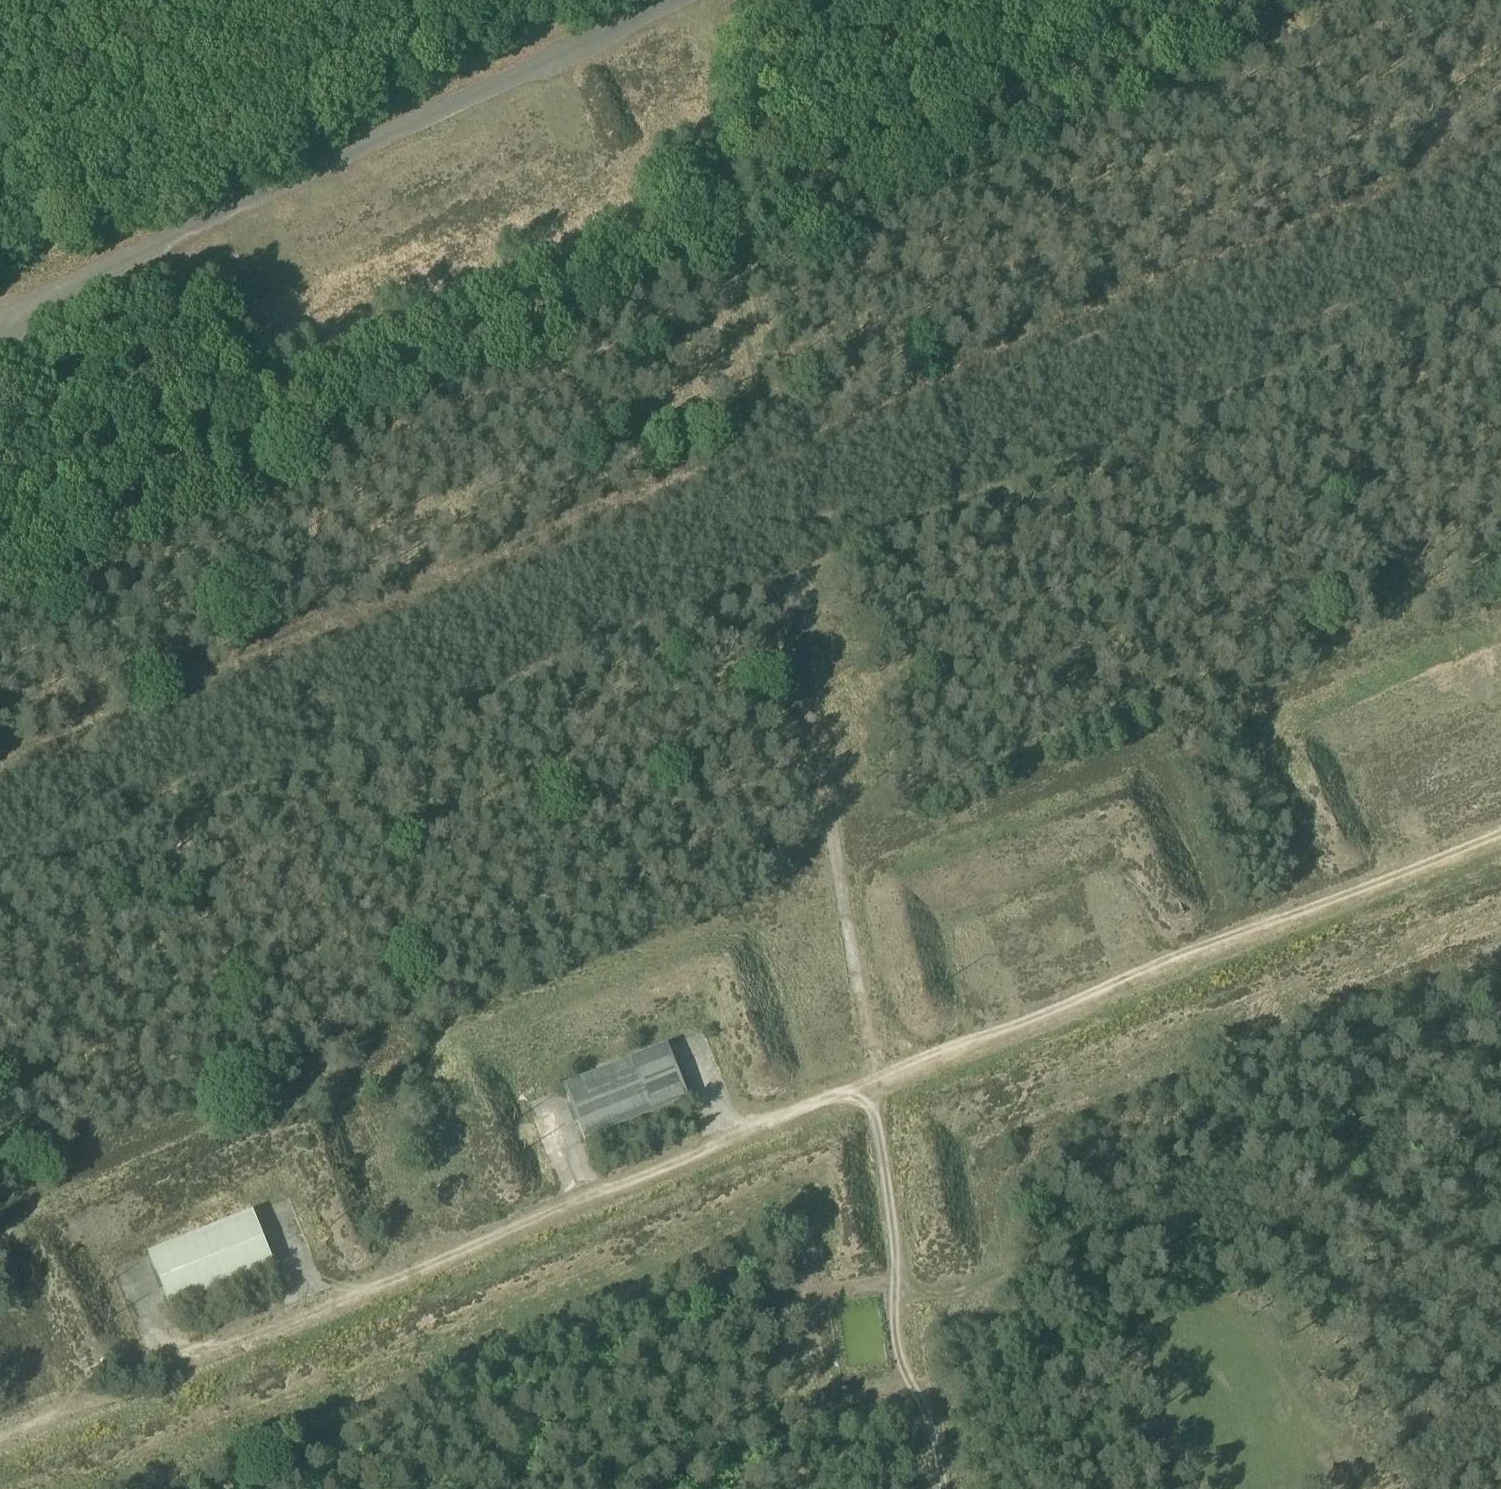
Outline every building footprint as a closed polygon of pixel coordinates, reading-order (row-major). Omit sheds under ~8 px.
[(564,1090),(586,1145),(692,1103),(669,1047),(564,1090)] [(149,1258),(172,1313),(276,1270),(254,1215),(149,1258)]
